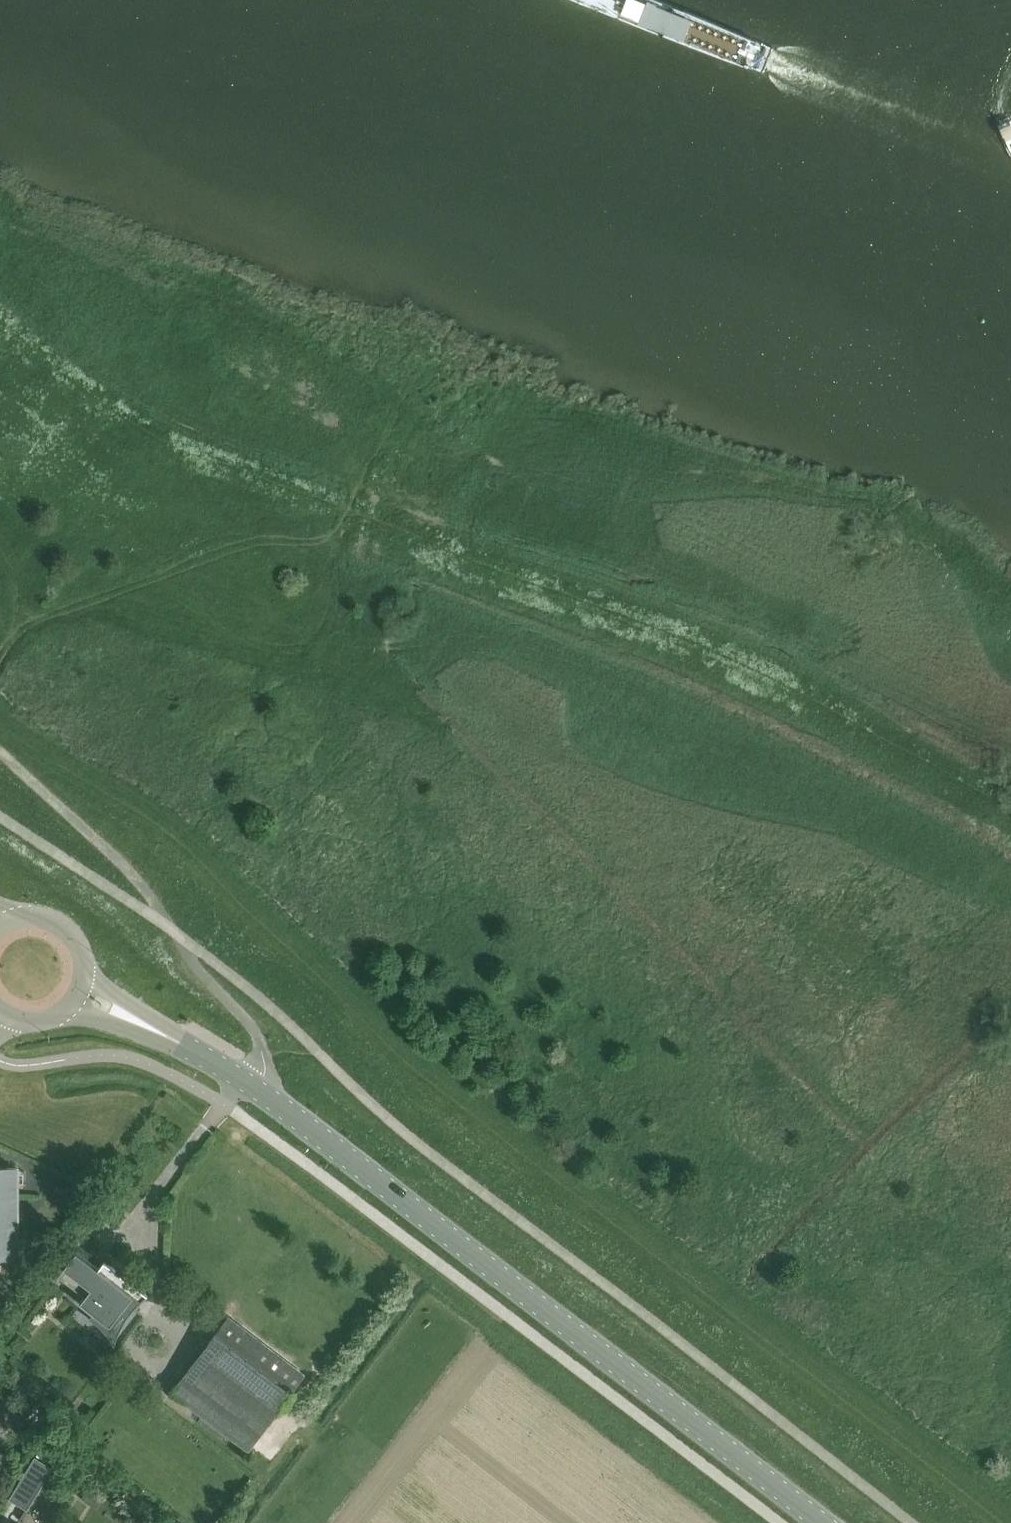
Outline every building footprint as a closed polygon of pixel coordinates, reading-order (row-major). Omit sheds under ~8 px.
[(16,1167),(0,1167),(0,1253),(16,1253),(16,1167)] [(64,1267),(91,1288),(81,1301),(94,1311),(110,1323),(133,1294),(119,1282),(124,1276),(105,1262),(100,1269),(76,1251),(64,1267)] [(304,1376),(227,1317),(172,1390),(248,1448),(304,1376)] [(52,1467),(35,1457),(10,1498),(27,1508),(52,1467)]
